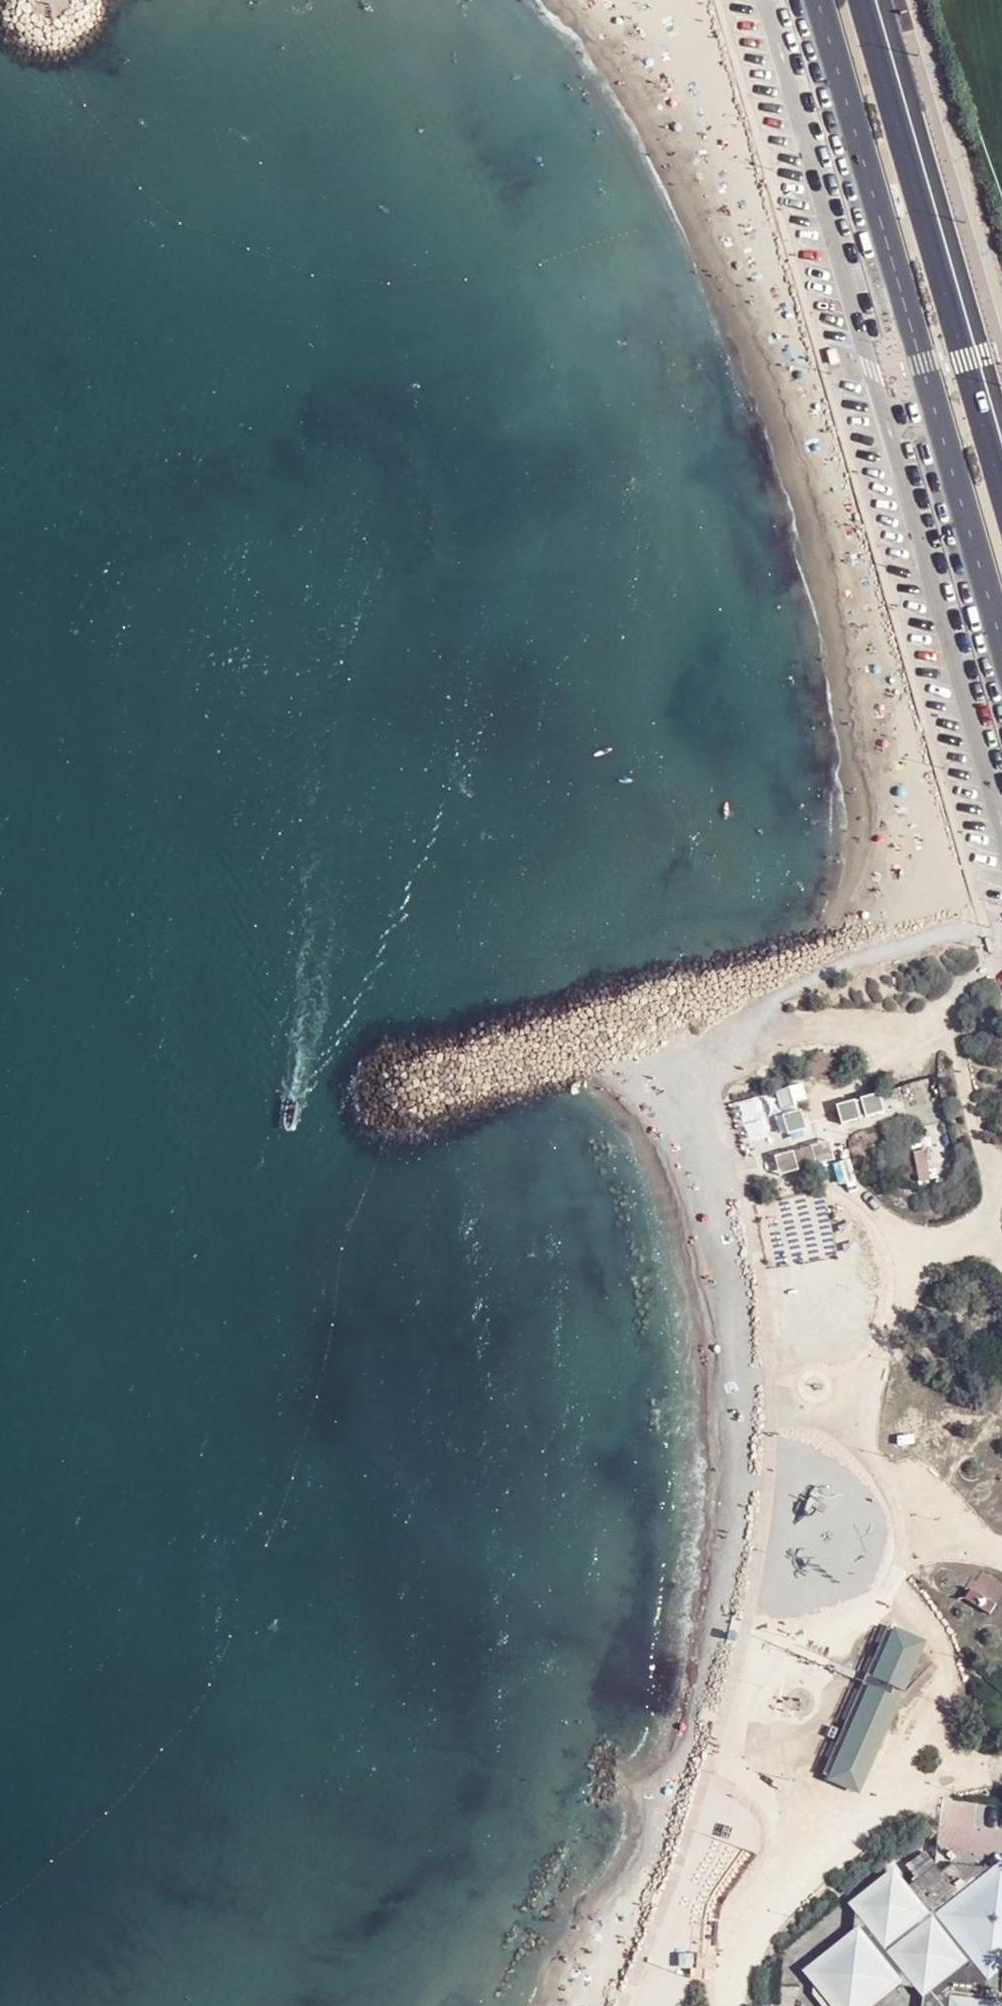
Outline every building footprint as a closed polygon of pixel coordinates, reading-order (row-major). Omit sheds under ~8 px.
[(775,1097),(782,1113),(806,1103),(799,1087),(775,1097)] [(844,1125),(887,1112),(882,1095),(839,1108),(844,1125)] [(927,1648),(890,1632),(827,1777),(865,1793),(927,1648)] [(845,1903),(860,1922),(799,1971),(827,2005),(872,2005),(907,1977),(924,1998),(968,1962),(986,1983),(1001,1970),(1001,1867),(997,1861),(930,1915),(891,1867),(845,1903)] [(948,1996),(947,2005),(1001,2005),(1001,2001),(948,1996)]
